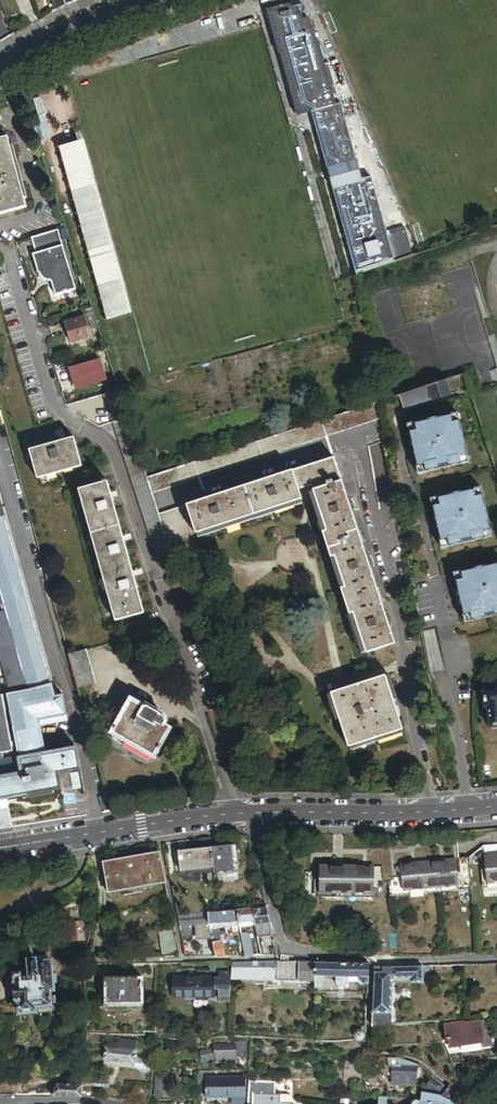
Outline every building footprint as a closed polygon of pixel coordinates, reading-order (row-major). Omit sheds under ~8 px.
[(65,5),(63,0),(55,0),(58,8),(65,5)] [(298,116),(312,112),(334,106),(316,43),(313,44),(309,28),(308,28),(306,22),(305,20),(304,19),(302,19),(299,19),(298,15),(300,14),(301,12),(301,9),(300,7),(298,5),(296,5),(293,5),(284,7),(268,12),(280,55),(281,54),(292,91),(298,116)] [(334,106),(312,112),(328,168),(354,161),(338,105),(334,106)] [(9,148),(7,139),(0,141),(0,216),(27,209),(24,200),(20,185),(17,186),(14,178),(12,179),(8,164),(11,163),(13,163),(9,148)] [(131,313),(82,140),(56,148),(104,320),(131,313)] [(334,188),(360,180),(356,169),(354,161),(328,168),(334,188)] [(20,185),(13,163),(11,163),(8,164),(12,179),(14,178),(17,186),(20,185)] [(360,180),(365,179),(362,167),(356,169),(360,180)] [(357,275),(412,255),(403,227),(385,232),(369,178),(365,179),(360,180),(334,188),(357,275)] [(72,279),(57,230),(30,239),(35,254),(32,255),(38,273),(40,274),(39,276),(49,282),(50,281),(51,282),(52,285),(72,279)] [(72,279),(52,285),(55,295),(76,289),(72,279)] [(90,337),(83,317),(65,323),(71,343),(90,337)] [(76,378),(73,379),(76,390),(105,381),(99,360),(72,368),(76,378)] [(429,386),(433,400),(434,401),(451,396),(446,381),(429,386)] [(433,400),(429,386),(400,396),(404,409),(433,400)] [(379,402),(147,478),(152,494),(382,419),(379,402)] [(407,424),(418,473),(468,461),(457,412),(407,424)] [(61,446),(60,443),(29,451),(37,481),(82,468),(77,449),(74,439),(65,441),(66,445),(61,446)] [(313,487),(315,494),(327,533),(323,534),(331,559),(335,558),(345,588),(340,589),(349,615),(353,613),(365,652),(366,654),(395,644),(389,625),(385,614),(371,570),(367,557),(353,514),(349,500),(335,458),(187,506),(196,534),(197,534),(301,501),(303,500),(300,491),(313,487)] [(106,493),(110,492),(107,483),(78,491),(115,624),(144,616),(134,578),(130,579),(129,571),(132,571),(124,543),(121,544),(119,536),(122,535),(112,500),(109,501),(106,493)] [(431,498),(443,547),(492,535),(481,486),(431,498)] [(310,495),(323,534),(327,533),(315,494),(310,495)] [(302,505),(301,501),(197,534),(199,538),(302,505)] [(5,608),(6,612),(0,614),(0,657),(11,694),(8,694),(4,679),(0,679),(0,684),(2,695),(0,696),(0,801),(12,799),(13,803),(40,798),(39,794),(60,790),(58,775),(81,771),(77,750),(47,756),(41,722),(68,718),(64,696),(57,698),(53,685),(52,685),(3,518),(0,502),(0,610),(5,608)] [(187,506),(158,515),(169,547),(197,538),(196,534),(187,506)] [(331,559),(340,589),(345,588),(335,558),(331,559)] [(491,619),(495,618),(494,615),(496,614),(496,562),(455,573),(467,622),(490,616),(491,619)] [(361,653),(365,652),(353,613),(349,615),(361,653)] [(94,686),(85,652),(68,657),(77,691),(94,686)] [(330,693),(331,694),(339,719),(347,746),(349,746),(401,729),(402,729),(393,702),(386,677),(385,675),(330,693)] [(389,676),(386,677),(393,702),(397,700),(389,676)] [(484,691),(486,708),(488,707),(491,728),(496,727),(496,690),(484,691)] [(339,719),(331,694),(327,695),(335,720),(339,719)] [(154,758),(155,757),(169,730),(164,727),(166,723),(165,718),(160,715),(160,714),(146,706),(145,709),(130,701),(113,734),(112,735),(113,735),(113,737),(113,739),(113,741),(114,742),(115,743),(116,744),(117,745),(119,745),(121,745),(123,745),(124,744),(125,743),(126,742),(140,750),(140,752),(140,753),(140,755),(141,757),(142,758),(143,759),(144,760),(146,760),(148,760),(150,759),(151,759),(152,758),(153,757),(154,758)] [(426,728),(438,726),(436,716),(424,718),(426,728)] [(159,760),(155,757),(154,758),(153,757),(152,758),(151,759),(150,759),(148,760),(146,760),(144,760),(143,759),(142,758),(141,757),(140,755),(140,753),(140,752),(140,750),(126,742),(125,743),(124,744),(123,745),(121,745),(119,745),(117,745),(116,744),(115,743),(114,742),(113,741),(113,739),(113,737),(113,735),(112,735),(113,734),(105,729),(109,746),(146,767),(157,764),(159,760)] [(402,734),(401,729),(349,746),(350,750),(402,734)] [(213,867),(214,873),(233,870),(232,859),(236,858),(234,845),(211,847),(213,867)] [(181,871),(213,867),(211,847),(177,851),(180,871),(181,871)] [(165,882),(159,854),(104,864),(109,892),(165,882)] [(485,857),(487,884),(496,883),(496,856),(485,857)] [(456,860),(401,865),(404,891),(458,886),(456,860)] [(374,867),(320,866),(320,893),(374,893),(374,867)] [(213,867),(181,871),(182,876),(214,873),(213,867)] [(253,910),(252,908),(237,909),(239,922),(254,921),(253,910)] [(239,922),(237,909),(219,911),(208,912),(209,925),(222,924),(239,922)] [(270,923),(267,909),(253,910),(254,921),(255,925),(270,923)] [(209,925),(208,912),(177,915),(179,928),(209,925)] [(83,923),(70,923),(71,941),(84,940),(83,923)] [(271,929),(270,923),(255,925),(256,931),(271,929)] [(215,957),(226,957),(223,940),(225,940),(225,934),(227,934),(225,928),(225,927),(223,928),(222,924),(209,925),(215,957)] [(271,929),(256,931),(258,939),(272,937),(271,929)] [(174,930),(158,933),(163,955),(178,952),(174,930)] [(185,957),(190,957),(186,939),(189,938),(188,931),(180,932),(185,957)] [(245,957),(252,956),(248,936),(246,936),(245,934),(241,935),(245,957)] [(37,1006),(51,1005),(50,990),(54,990),(53,984),(57,983),(56,973),(52,973),(50,962),(36,963),(35,958),(27,959),(29,976),(15,978),(19,1015),(38,1013),(37,1006)] [(239,980),(240,962),(231,963),(231,978),(231,980),(239,980)] [(276,962),(244,962),(243,980),(276,981),(276,962)] [(315,963),(276,962),(276,981),(315,982),(315,963)] [(369,964),(315,963),(315,982),(315,988),(322,988),(322,977),(335,977),(335,984),(338,987),(344,987),(347,984),(347,977),(361,978),(361,983),(363,985),(367,985),(368,984),(369,964)] [(125,964),(84,965),(84,983),(93,984),(93,975),(143,974),(143,969),(126,970),(125,964)] [(371,1025),(391,1024),(391,983),(391,979),(411,979),(411,983),(423,982),(423,981),(426,981),(427,980),(427,972),(428,966),(374,967),(371,1025)] [(106,1003),(143,1003),(143,978),(106,978),(106,1003)] [(215,978),(173,979),(173,998),(215,997),(216,997),(215,990),(220,990),(220,1002),(229,1002),(230,997),(231,980),(231,978),(215,978)] [(464,1021),(446,1023),(448,1039),(450,1039),(451,1045),(482,1042),(483,1047),(493,1045),(490,1020),(464,1023),(464,1021)] [(363,1038),(365,1036),(365,1034),(365,1032),(363,1030),(362,1029),(360,1029),(358,1029),(356,1030),(355,1031),(354,1033),(354,1035),(355,1037),(357,1039),(358,1040),(361,1040),(362,1039),(363,1038)] [(227,1039),(212,1039),(217,1063),(237,1062),(236,1058),(249,1058),(250,1040),(227,1039)] [(103,1061),(134,1064),(135,1051),(134,1051),(135,1043),(118,1041),(117,1049),(105,1048),(103,1061)] [(396,1058),(390,1058),(390,1064),(390,1067),(391,1067),(403,1067),(403,1065),(403,1060),(398,1059),(396,1058)] [(467,1077),(464,1061),(453,1062),(452,1063),(455,1079),(467,1077)] [(384,1065),(383,1076),(391,1076),(391,1067),(390,1067),(390,1064),(384,1065)] [(391,1067),(391,1076),(391,1085),(420,1085),(420,1065),(403,1065),(403,1067),(391,1067)] [(204,1095),(222,1095),(244,1096),(244,1076),(205,1075),(204,1095)] [(445,1086),(436,1078),(435,1077),(433,1075),(426,1090),(441,1093),(444,1089),(445,1086)] [(172,1077),(155,1077),(154,1096),(171,1097),(172,1077)] [(275,1095),(275,1082),(248,1083),(247,1103),(252,1103),(252,1095),(275,1095)] [(442,1096),(455,1101),(457,1088),(456,1082),(449,1083),(449,1084),(447,1088),(445,1091),(442,1096)] [(58,1084),(53,1096),(82,1097),(83,1085),(58,1084)] [(455,1101),(442,1096),(421,1092),(420,1101),(413,1100),(410,1103),(455,1103),(455,1101)] [(418,1092),(413,1100),(420,1101),(421,1092),(418,1092)] [(280,1095),(275,1095),(252,1095),(252,1103),(280,1103),(280,1095)] [(280,1095),(280,1103),(293,1103),(293,1099),(291,1097),(288,1095),(280,1095)]
